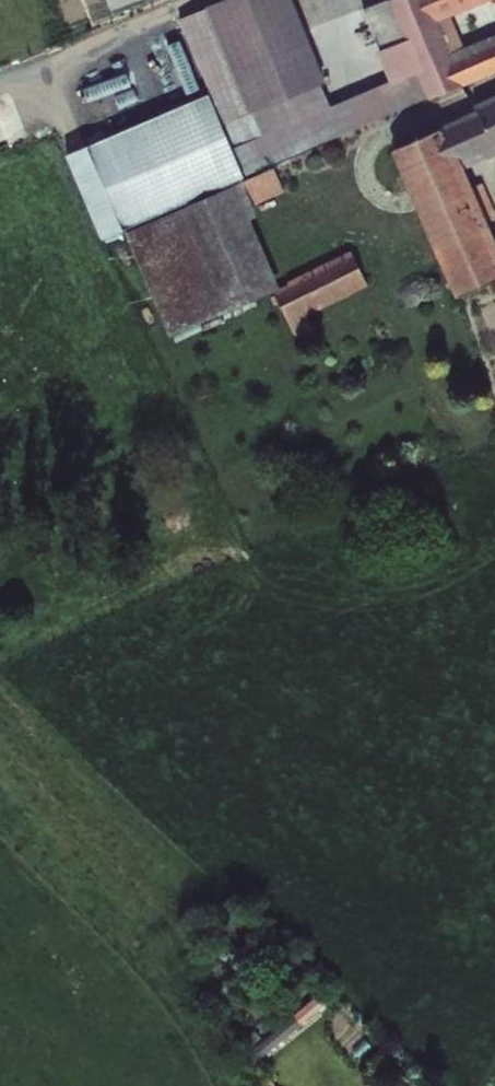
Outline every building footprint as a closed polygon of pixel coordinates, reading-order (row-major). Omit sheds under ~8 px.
[(235,170),(384,108),(373,80),(330,97),(291,0),(206,0),(173,12),(205,92),(235,170)] [(373,80),(384,108),(494,62),(494,33),(451,50),(433,6),(447,0),(375,0),(360,6),(388,74),(373,80)] [(456,293),(494,276),(494,235),(487,238),(451,158),(494,138),(494,89),(492,91),(494,95),(387,142),(456,293)] [(205,92),(67,149),(100,226),(235,170),(205,92)] [(234,180),(242,204),(281,186),(271,164),(234,180)] [(124,226),(165,330),(269,289),(234,207),(242,204),(234,180),(124,226)] [(269,289),(279,313),(295,306),(363,275),(353,251),(269,289)] [(279,313),(287,333),(303,328),(295,306),(279,313)]
